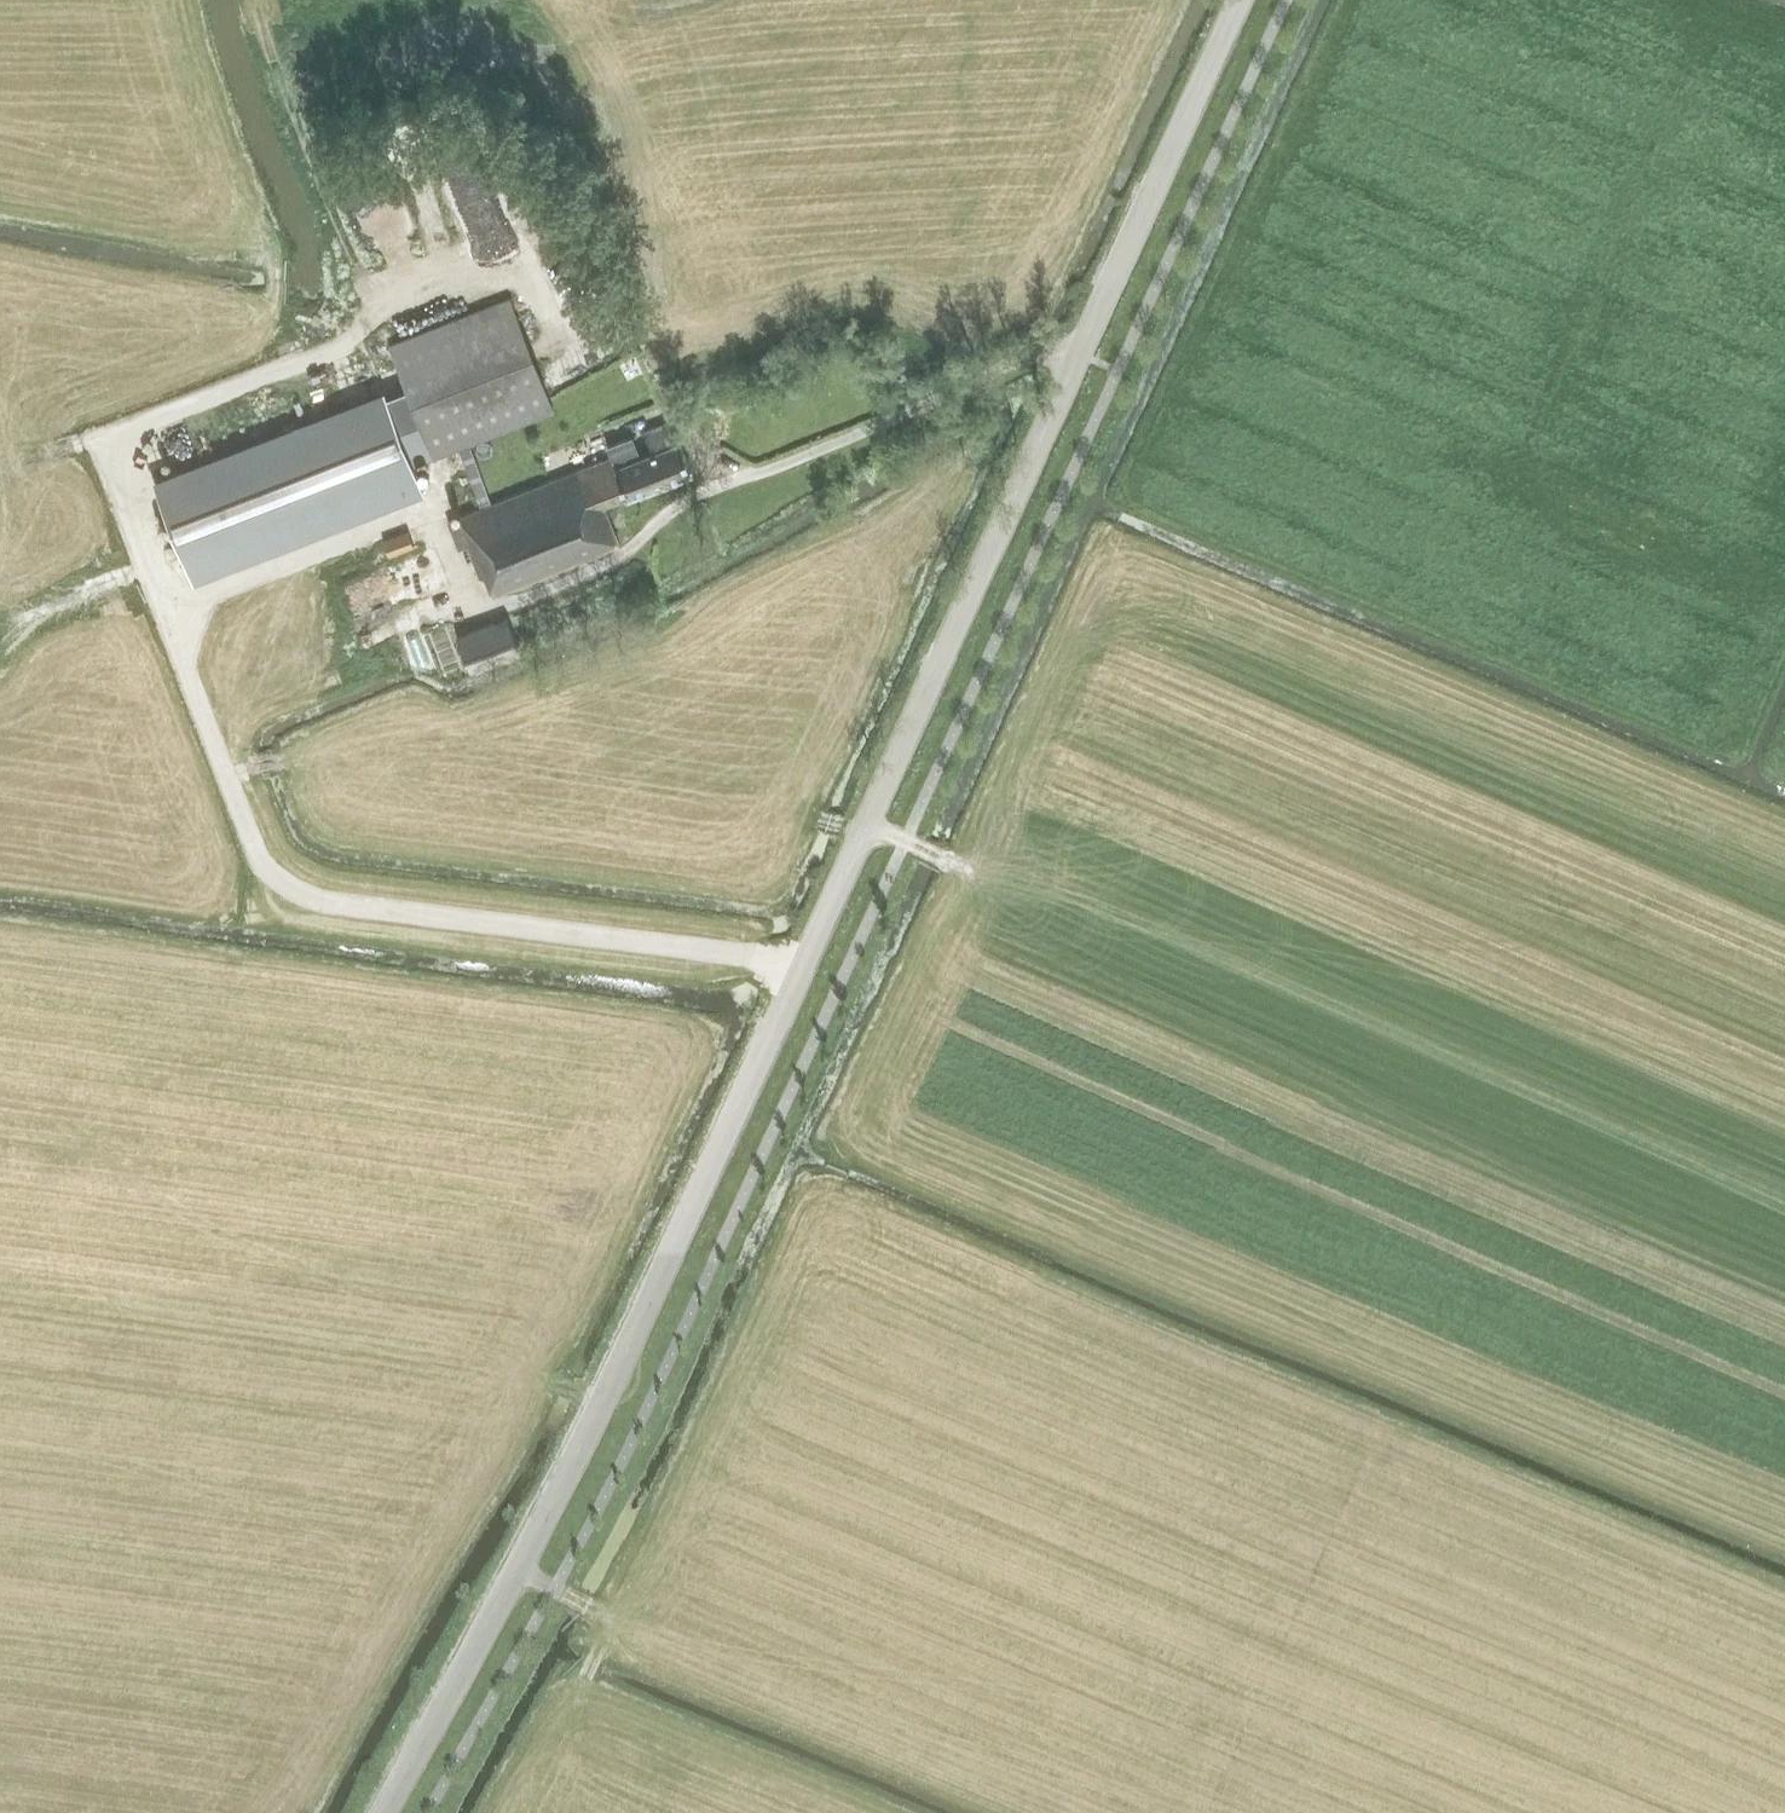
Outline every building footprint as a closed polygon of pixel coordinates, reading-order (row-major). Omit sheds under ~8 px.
[(407,389),(158,487),(192,577),(368,510),(370,515),(424,495),(414,467),(433,459),(459,449),(481,509),(491,505),(469,445),(553,412),(510,299),(390,347),(407,389)] [(612,457),(491,505),(481,509),(456,518),(457,519),(448,522),(459,549),(467,546),(480,578),(485,576),(493,597),(620,546),(604,505),(627,496),(627,498),(691,472),(679,442),(673,444),(665,424),(644,432),(652,452),(640,457),(632,437),(608,447),(612,457)] [(390,557),(415,547),(409,532),(383,541),(390,557)] [(470,670),(520,651),(507,618),(457,638),(470,670)]
